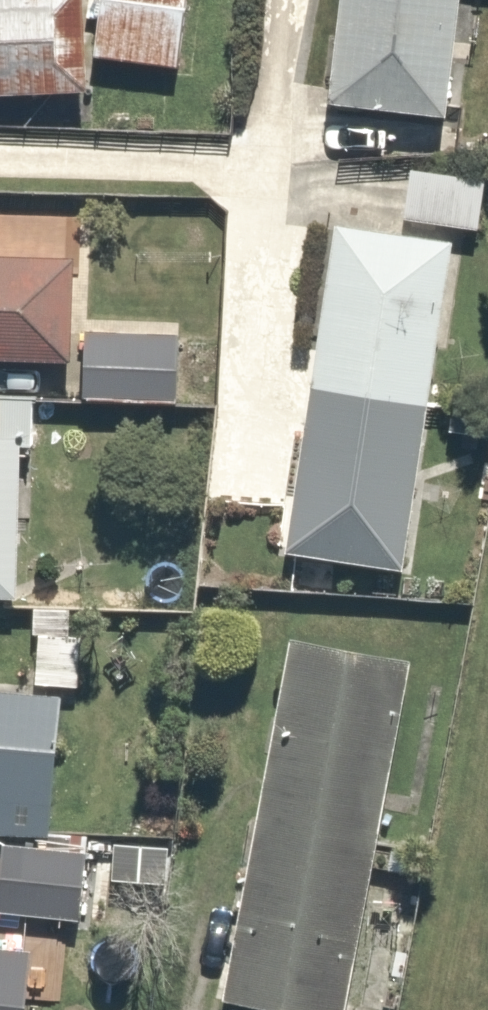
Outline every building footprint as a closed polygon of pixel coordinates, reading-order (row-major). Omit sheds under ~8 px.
[(82,93),(79,0),(0,0),(0,96),(82,93)] [(89,50),(179,62),(188,0),(96,0),(89,50)] [(324,105),(444,121),(460,0),(338,0),(324,105)] [(482,175),(409,164),(402,214),(474,225),(482,175)] [(454,239),(335,221),(308,389),(427,407),(454,239)] [(70,364),(75,265),(0,261),(0,360),(70,364)] [(82,323),(80,394),(129,395),(128,420),(170,421),(173,326),(82,323)] [(427,407),(308,389),(280,551),(400,572),(427,407)] [(24,441),(0,441),(0,601),(24,601),(24,441)] [(86,604),(34,601),(29,681),(82,684),(86,604)] [(292,633),(220,993),(305,1009),(343,1009),(413,657),(292,633)] [(52,842),(61,700),(0,696),(0,838),(52,842)] [(0,842),(0,918),(73,921),(76,845),(0,842)] [(30,953),(0,950),(0,1009),(24,1009),(30,953)]
